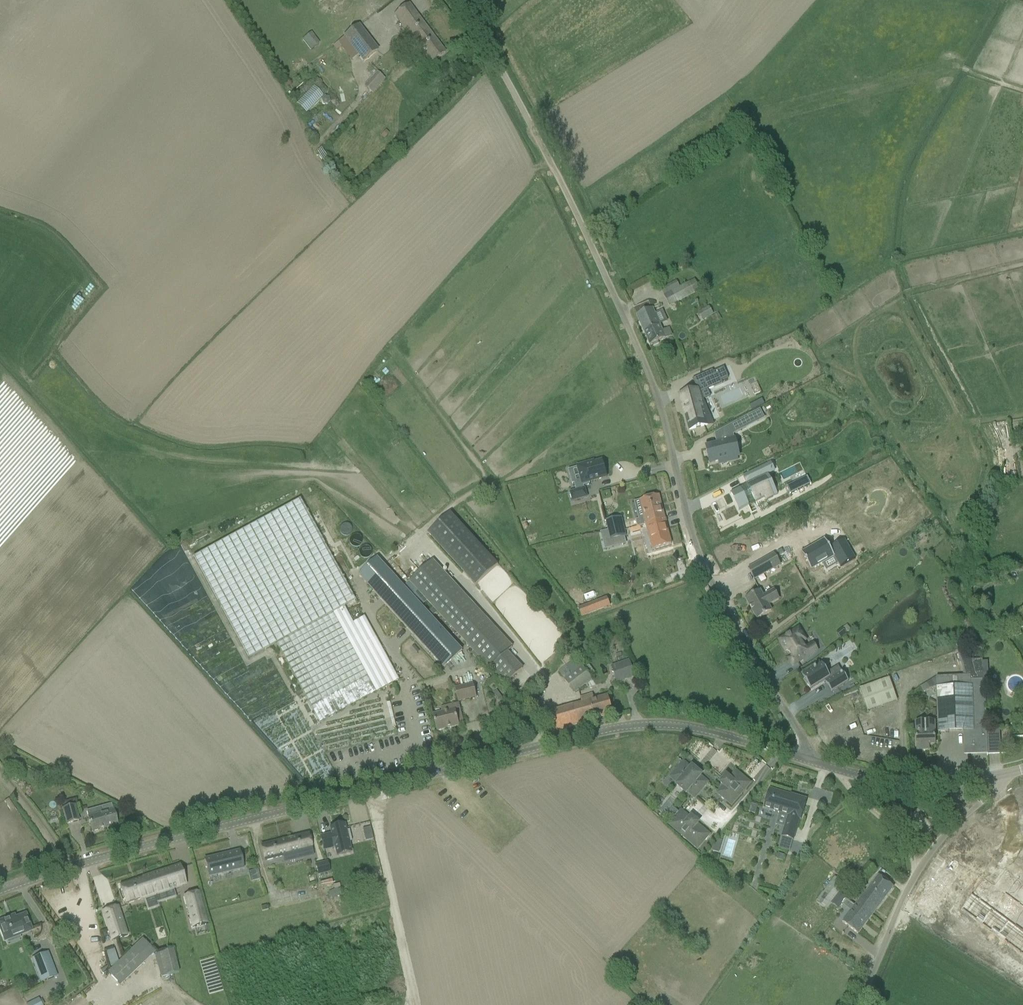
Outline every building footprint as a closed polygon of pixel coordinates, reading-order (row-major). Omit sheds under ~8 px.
[(430,63),(436,59),(444,53),(408,5),(394,16),(430,63)] [(358,26),(344,37),(344,38),(358,56),(363,62),(377,50),(363,33),(358,26)] [(310,32),(301,40),(309,50),(319,42),(310,32)] [(376,71),(364,85),(372,92),(385,79),(376,71)] [(305,114),(322,96),(312,86),(295,104),(305,114)] [(680,287),(676,281),(661,289),(670,307),(698,291),(693,281),(689,283),(689,282),(680,287)] [(643,304),(634,308),(650,345),(652,345),(653,347),(659,345),(658,342),(659,341),(672,336),(668,328),(662,331),(648,302),(643,304)] [(702,321),(713,314),(709,306),(697,313),(702,321)] [(715,323),(721,320),(718,313),(711,317),(715,323)] [(697,391),(680,398),(686,412),(687,411),(687,414),(685,414),(689,430),(707,425),(707,422),(710,421),(701,399),(699,394),(707,390),(713,388),(713,387),(722,383),(721,381),(728,378),(724,368),(713,372),(714,376),(705,380),(704,376),(703,377),(707,386),(697,391)] [(751,411),(764,404),(761,399),(749,406),(751,411)] [(753,414),(742,420),(746,428),(757,422),(753,414)] [(732,440),(706,447),(710,463),(736,457),(732,440)] [(576,491),(570,493),(573,501),(587,497),(584,489),(583,487),(590,485),(589,482),(606,478),(602,461),(594,463),(593,461),(593,462),(578,466),(577,466),(577,467),(581,481),(574,483),(574,484),(576,491)] [(740,489),(730,494),(731,494),(739,510),(738,510),(739,511),(748,506),(749,506),(746,500),(752,497),(755,502),(756,502),(764,498),(766,501),(773,498),(772,497),(775,496),(774,495),(770,487),(771,487),(770,486),(766,478),(765,476),(764,474),(767,473),(765,470),(756,474),(754,471),(742,477),(743,477),(747,485),(746,485),(747,486),(743,488),(742,488),(740,489)] [(794,486),(787,490),(790,495),(791,494),(790,494),(796,491),(794,486)] [(638,520),(635,520),(637,527),(646,525),(665,520),(658,495),(640,500),(644,518),(638,520)] [(398,681),(387,659),(364,617),(352,624),(351,620),(352,619),(351,617),(349,617),(344,607),(354,602),(298,500),(193,557),(248,659),(276,644),(319,723),(398,681)] [(475,586),(498,565),(450,513),(427,534),(475,586)] [(608,530),(623,526),(621,517),(605,521),(608,530)] [(665,520),(646,525),(652,550),(671,544),(665,520)] [(610,540),(626,536),(623,526),(608,530),(610,540)] [(639,535),(632,537),(634,543),(641,541),(639,535)] [(824,540),(801,553),(811,571),(822,564),(834,557),(838,564),(840,568),(855,559),(844,540),(829,549),(824,540)] [(754,579),(780,565),(774,554),(748,569),(754,579)] [(431,617),(437,612),(433,607),(427,612),(377,558),(362,571),(379,589),(375,594),(443,668),(462,650),(431,617)] [(504,685),(522,669),(507,651),(511,647),(431,560),(409,581),(433,607),(437,612),(498,677),(504,685)] [(779,599),(774,590),(763,596),(760,591),(746,599),(757,619),(771,611),(768,605),(779,599)] [(600,601),(578,609),(581,617),(602,609),(600,601)] [(1022,627),(1022,625),(1022,621),(1012,624),(1012,625),(1005,627),(1007,632),(1022,627)] [(846,634),(842,629),(836,634),(840,639),(846,634)] [(1019,629),(1013,631),(1015,637),(1022,635),(1019,629)] [(809,655),(800,642),(804,640),(798,630),(781,641),(786,650),(788,650),(789,651),(793,657),(789,659),(793,665),(809,655)] [(964,676),(936,678),(936,687),(938,722),(938,732),(948,732),(948,729),(964,729),(964,731),(965,754),(987,753),(987,738),(984,680),(976,680),(971,660),(967,648),(958,651),(957,651),(964,676)] [(574,694),(592,680),(576,659),(558,672),(574,694)] [(982,660),(971,660),(976,680),(984,680),(984,675),(988,675),(987,668),(987,662),(982,662),(982,660)] [(617,682),(634,676),(629,661),(612,667),(617,682)] [(802,672),(804,675),(802,676),(810,689),(824,681),(826,683),(825,683),(831,692),(848,682),(842,672),(840,674),(841,675),(834,680),(833,678),(831,679),(821,664),(819,661),(802,672)] [(936,678),(920,687),(923,693),(930,689),(936,687),(936,678)] [(889,679),(860,689),(867,711),(896,701),(889,679)] [(458,702),(476,697),(473,684),(455,688),(458,702)] [(497,690),(493,693),(501,704),(504,701),(497,690)] [(593,700),(592,694),(580,697),(582,703),(543,714),(548,733),(612,715),(607,696),(593,700)] [(448,711),(433,715),(437,731),(459,726),(458,724),(463,723),(458,703),(447,706),(448,711)] [(917,751),(928,750),(928,745),(935,744),(934,722),(916,723),(916,732),(917,751)] [(987,753),(987,754),(1000,754),(1000,737),(987,738),(987,753)] [(692,767),(690,768),(683,762),(671,777),(678,783),(676,785),(686,793),(687,791),(694,797),(707,782),(700,776),(701,775),(692,767)] [(749,783),(736,772),(730,779),(726,776),(720,783),(724,786),(718,793),(731,804),(749,783)] [(790,795),(769,789),(763,808),(788,816),(786,821),(786,820),(785,822),(786,823),(782,837),(793,840),(799,819),(801,819),(807,799),(790,794),(790,795)] [(67,825),(78,821),(74,806),(63,809),(67,825)] [(102,814),(100,808),(86,812),(88,818),(92,832),(117,825),(113,811),(102,814)] [(689,818),(681,811),(669,825),(697,848),(708,835),(696,824),(698,823),(691,817),(689,818)] [(325,836),(320,837),(323,850),(334,847),(337,856),(351,852),(348,843),(351,842),(352,842),(349,830),(346,831),(345,831),(345,828),(342,829),(341,829),(340,826),(336,827),(330,828),(330,830),(331,834),(325,836)] [(308,834),(261,846),(265,861),(299,853),(300,859),(313,855),(308,834)] [(231,853),(204,859),(207,871),(215,869),(216,875),(243,869),(240,854),(238,854),(232,856),(231,853)] [(949,853),(933,879),(949,889),(965,863),(949,853)] [(973,860),(967,866),(979,877),(985,872),(973,860)] [(327,863),(315,866),(318,876),(329,873),(327,863)] [(869,877),(876,869),(869,863),(862,871),(869,877)] [(186,885),(180,866),(150,876),(156,895),(172,889),(186,885)] [(894,887),(878,875),(866,892),(860,887),(854,896),(859,900),(855,906),(870,918),(871,916),(894,887)] [(150,876),(119,886),(126,905),(144,899),(156,895),(150,876)] [(816,901),(816,902),(826,910),(831,904),(838,894),(845,885),(834,877),(823,892),(816,901)] [(933,879),(917,905),(933,915),(949,889),(933,879)] [(176,899),(172,889),(156,895),(159,905),(176,899)] [(332,900),(341,896),(338,890),(333,891),(329,893),(332,900)] [(199,893),(185,897),(187,906),(187,907),(192,928),(207,924),(202,903),(201,903),(199,893)] [(159,905),(156,895),(144,899),(148,913),(157,910),(156,906),(159,905)] [(965,901),(957,914),(963,918),(971,905),(965,901)] [(872,916),(871,916),(870,918),(855,906),(842,922),(858,934),(872,916)] [(118,907),(102,912),(103,914),(112,941),(127,936),(118,909),(118,907)] [(25,915),(15,919),(14,917),(0,922),(0,928),(0,930),(0,931),(2,938),(3,937),(5,941),(31,931),(25,915)] [(115,966),(108,973),(120,985),(144,962),(139,956),(149,946),(143,940),(118,963),(115,966)] [(154,952),(149,946),(139,956),(144,962),(154,952)] [(119,966),(114,950),(106,953),(111,969),(119,966)] [(173,951),(155,954),(160,977),(179,973),(173,951)] [(41,982),(57,976),(48,953),(32,959),(41,982)]
